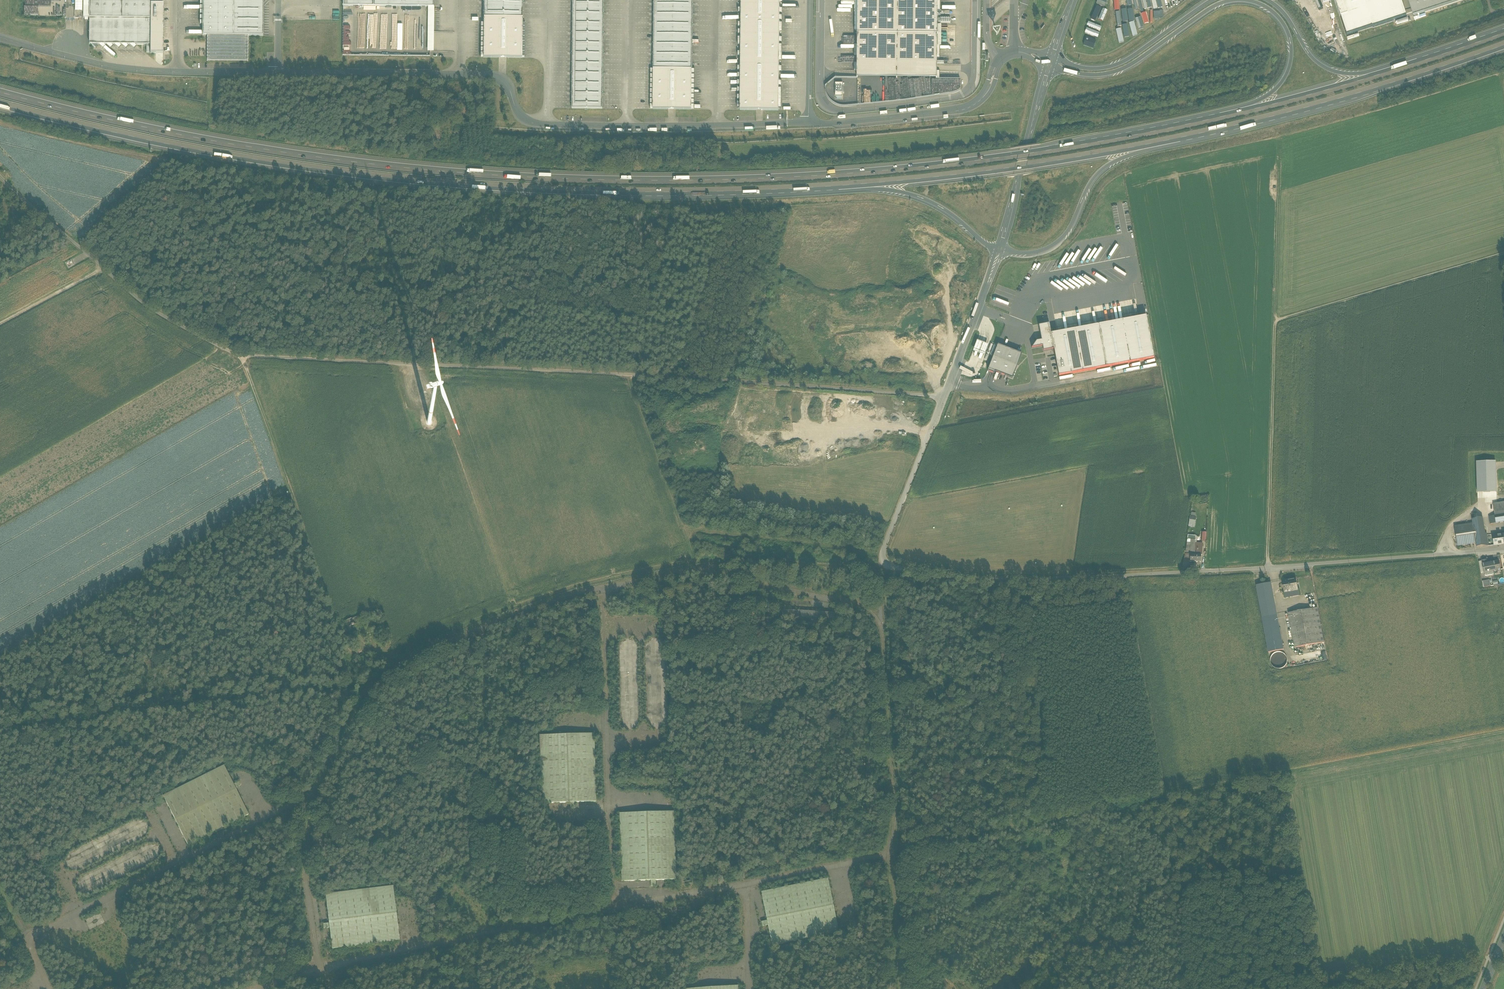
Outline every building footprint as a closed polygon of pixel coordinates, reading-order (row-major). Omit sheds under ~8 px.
[(83,17),(89,17),(89,43),(146,43),(146,46),(146,52),(149,52),(149,46),(150,44),(151,44),(150,52),(163,52),(164,3),(151,3),(151,0),(84,0),(83,17)] [(202,34),(208,34),(248,35),(263,35),(264,0),(203,0),(202,34)] [(484,17),(522,18),(523,0),(484,0),(484,17)] [(572,108),(602,108),(604,0),(573,0),(572,108)] [(653,69),(692,70),(693,0),(654,0),(653,69)] [(740,110),(778,110),(780,0),(741,0),(740,110)] [(856,80),(936,81),(937,0),(857,0),(856,80)] [(1340,17),(1347,15),(1342,0),(1334,0),(1340,17)] [(1347,15),(1340,17),(1346,36),(1373,27),(1373,28),(1407,17),(1401,0),(1342,0),(1347,15)] [(1413,16),(1462,0),(1408,0),(1413,16)] [(1096,6),(1093,11),(1104,15),(1106,11),(1096,6)] [(1102,32),(1107,34),(1114,12),(1109,10),(1107,20),(1105,20),(1102,32)] [(1146,16),(1140,16),(1141,27),(1147,26),(1146,20),(1150,20),(1151,22),(1154,22),(1153,11),(1145,12),(1146,16)] [(1164,11),(1154,11),(1154,19),(1160,19),(1159,17),(1164,17),(1164,11)] [(1102,23),(1104,19),(1091,14),(1089,18),(1102,23)] [(414,17),(413,49),(422,50),(423,31),(419,31),(419,17),(414,17)] [(522,18),(484,17),(483,57),(522,58),(522,18)] [(1129,35),(1135,34),(1133,22),(1128,23),(1128,26),(1122,27),(1124,37),(1129,36),(1129,35)] [(1090,24),(1088,28),(1101,32),(1102,27),(1090,24)] [(1116,35),(1108,35),(1109,47),(1117,46),(1117,43),(1122,42),(1122,32),(1116,32),(1116,35)] [(248,35),(208,34),(207,61),(248,61),(248,35)] [(1087,47),(1095,49),(1098,40),(1087,36),(1085,41),(1091,43),(1090,46),(1088,45),(1087,47)] [(692,70),(653,69),(653,109),(691,109),(692,70)] [(835,78),(835,99),(845,99),(845,100),(848,100),(848,103),(851,103),(851,96),(855,96),(855,95),(846,95),(846,89),(845,89),(845,86),(855,86),(855,78),(835,78)] [(962,89),(962,79),(948,80),(948,85),(948,89),(962,89)] [(1058,376),(1154,359),(1146,317),(1051,334),(1049,324),(1038,326),(1043,351),(1053,349),(1058,376)] [(1012,379),(1021,354),(998,345),(988,370),(1012,379)] [(1496,495),(1496,464),(1484,464),(1485,495),(1496,495)] [(1493,504),(1495,516),(1503,514),(1503,502),(1493,504)] [(1495,516),(1496,523),(1503,522),(1503,514),(1495,516)] [(1483,518),(1472,519),(1473,524),(1476,543),(1477,547),(1488,546),(1486,533),(1485,534),(1483,518)] [(1473,524),(1454,526),(1457,546),(1476,543),(1473,524)] [(1493,536),(1494,545),(1503,544),(1503,534),(1493,536)] [(1196,550),(1194,550),(1195,540),(1191,539),(1190,543),(1190,546),(1190,554),(1190,562),(1201,562),(1201,555),(1202,555),(1202,549),(1196,549),(1196,550)] [(1499,561),(1487,564),(1486,561),(1482,561),(1484,573),(1485,573),(1485,576),(1494,574),(1494,571),(1500,570),(1499,561)] [(1296,578),(1283,581),(1285,594),(1292,592),(1292,591),(1298,590),(1296,578)] [(1317,608),(1288,613),(1295,648),(1324,642),(1317,608)] [(1269,617),(1262,618),(1269,652),(1283,650),(1277,615),(1274,616),(1269,617)] [(1326,655),(1297,660),(1298,665),(1327,660),(1326,655)] [(547,735),(539,735),(541,803),(570,802),(570,808),(575,808),(575,802),(596,802),(594,734),(547,735)] [(675,812),(620,813),(622,881),(651,880),(651,886),(656,886),(656,880),(670,880),(677,880),(675,812)] [(828,878),(762,892),(767,921),(761,922),(762,926),(768,925),(771,937),(772,946),(839,932),(828,878)] [(393,886),(325,894),(329,923),(323,924),(323,929),(329,928),(332,949),(399,941),(394,899),(393,886)]
